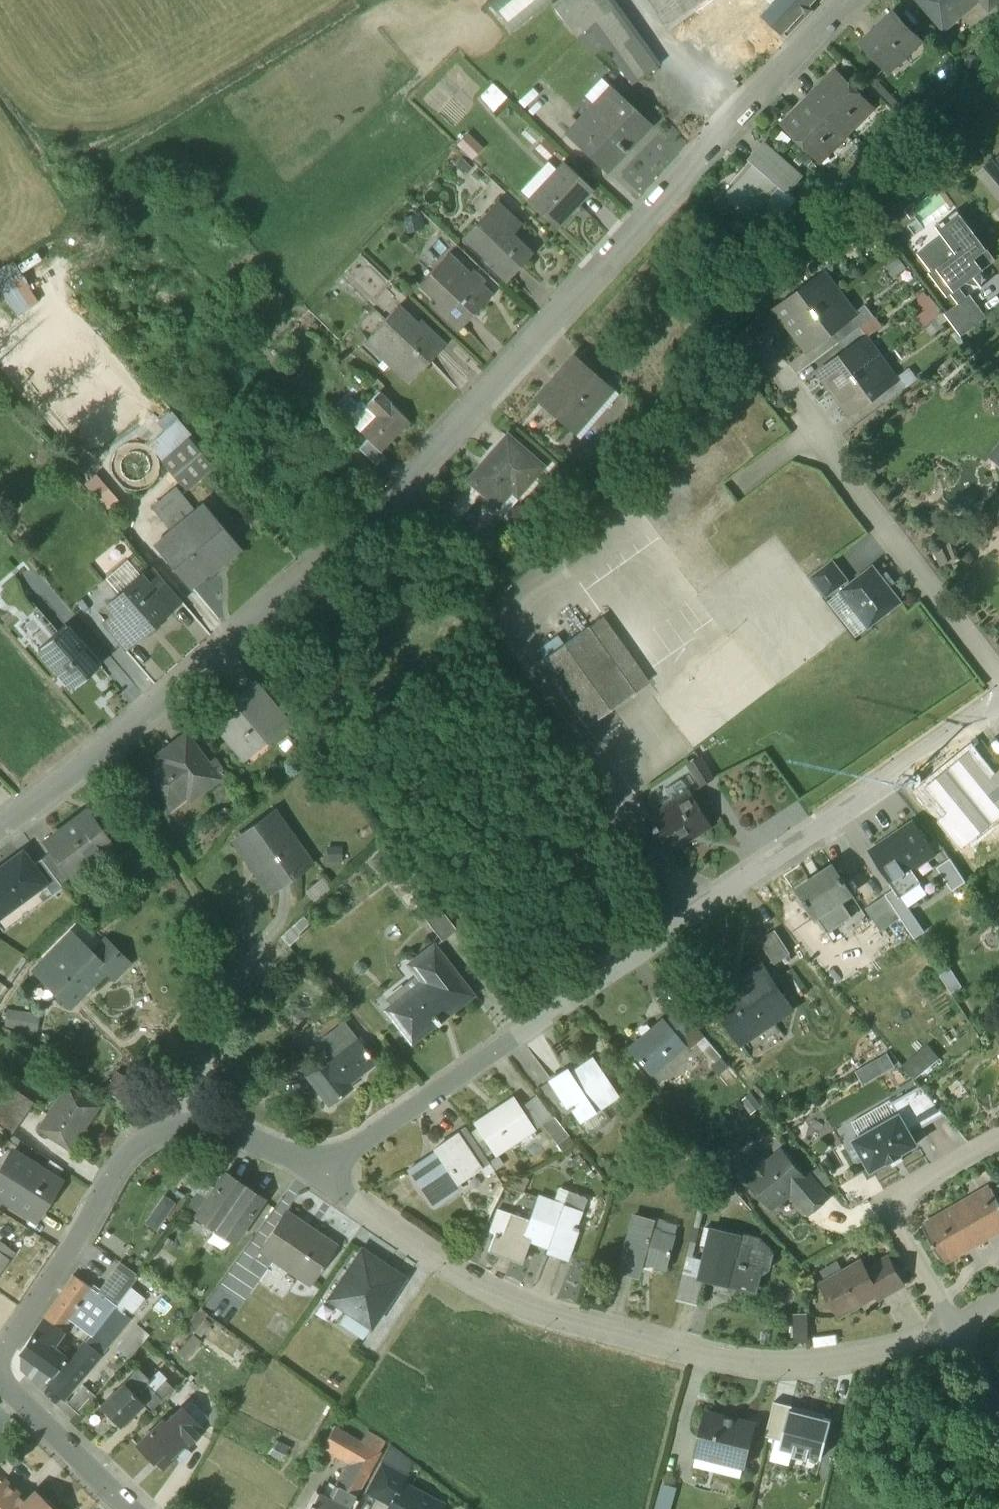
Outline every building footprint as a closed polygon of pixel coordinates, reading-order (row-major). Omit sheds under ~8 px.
[(487,3),(511,31),(549,0),(491,0),(487,3)] [(614,0),(555,0),(551,3),(576,37),(589,27),(603,47),(630,84),(660,63),(614,0)] [(671,29),(697,10),(698,11),(703,7),(698,0),(650,0),(671,29)] [(777,1),(796,19),(810,4),(805,0),(778,0),(777,1)] [(946,27),(970,5),(966,0),(922,0),(946,27)] [(796,19),(777,1),(765,14),(784,32),(796,19)] [(895,11),(864,42),(890,69),(922,39),(895,11)] [(603,47),(589,27),(576,37),(593,54),(603,47)] [(873,106),(836,70),(822,83),(819,80),(807,93),(848,132),(873,106)] [(492,109),(507,95),(494,81),(479,95),(492,109)] [(609,86),(565,133),(605,170),(626,149),(622,146),(646,121),(609,86)] [(848,132),(807,93),(794,106),(797,109),(785,121),(822,158),(848,132)] [(471,131),(459,142),(473,158),(486,147),(471,131)] [(803,174),(766,142),(752,157),(757,161),(728,195),(738,203),(737,204),(742,209),(743,208),(753,217),(782,183),(789,189),(803,174)] [(997,157),(982,169),(998,189),(998,160),(997,157)] [(562,164),(529,199),(556,224),(589,189),(562,164)] [(782,183),(753,217),(760,223),(789,189),(782,183)] [(515,218),(498,202),(464,238),(488,260),(486,262),(504,279),(530,251),(506,228),(515,218)] [(950,292),(954,289),(955,289),(963,283),(998,256),(972,220),(960,228),(956,223),(921,248),(935,267),(933,268),(950,292)] [(489,293),(447,253),(419,283),(442,304),(437,310),(456,328),(489,293)] [(42,298),(16,257),(0,267),(0,283),(19,313),(42,298)] [(820,274),(781,303),(797,324),(845,288),(844,287),(835,294),(820,274)] [(930,283),(921,291),(931,303),(924,310),(932,319),(949,304),(930,283)] [(961,299),(970,292),(963,283),(955,289),(954,289),(961,299)] [(845,288),(797,324),(813,345),(836,327),(851,316),(849,314),(859,307),(845,288)] [(948,309),(964,332),(990,313),(973,290),(970,292),(961,299),(948,309)] [(859,307),(849,314),(851,316),(836,327),(843,337),(864,321),(878,311),(869,300),(859,307)] [(417,324),(397,305),(372,331),(397,354),(389,362),(404,376),(423,357),(426,360),(440,345),(428,334),(432,330),(422,320),(417,324)] [(864,321),(843,337),(851,347),(862,338),(863,339),(872,332),(864,321)] [(863,339),(862,338),(851,347),(823,367),(839,388),(887,352),(872,332),(863,339)] [(887,352),(839,388),(854,409),(882,388),(893,380),(892,379),(902,372),(887,352)] [(575,358),(538,400),(570,427),(589,404),(593,408),(610,388),(575,358)] [(919,375),(911,365),(902,372),(909,382),(919,375)] [(902,372),(892,379),(893,380),(882,388),(889,398),(909,382),(902,372)] [(378,391),(365,404),(377,415),(389,402),(378,391)] [(361,431),(360,431),(367,438),(378,450),(379,450),(408,420),(390,402),(389,402),(377,415),(361,431)] [(365,404),(350,419),(361,431),(377,415),(365,404)] [(157,421),(165,430),(178,419),(170,410),(157,421)] [(148,444),(162,460),(189,437),(191,435),(178,419),(165,430),(148,444)] [(506,434),(468,477),(496,502),(517,478),(523,483),(540,464),(506,434)] [(160,461),(185,490),(214,466),(189,437),(162,460),(160,461)] [(378,450),(367,438),(358,447),(375,464),(384,455),(379,450),(378,450)] [(195,511),(175,487),(151,507),(171,531),(195,511)] [(171,531),(155,544),(189,583),(219,557),(223,561),(236,550),(220,532),(224,529),(203,505),(195,511),(171,531)] [(836,555),(815,571),(830,591),(851,575),(836,555)] [(877,560),(844,585),(872,621),(905,596),(877,560)] [(140,574),(105,605),(113,613),(130,633),(134,638),(169,607),(165,603),(164,603),(148,584),(148,583),(140,574)] [(176,593),(159,574),(148,583),(148,584),(164,603),(165,603),(176,593)] [(38,608),(18,625),(37,647),(56,630),(38,608)] [(130,633),(113,613),(102,623),(118,643),(130,633)] [(584,621),(536,656),(582,721),(631,686),(584,621)] [(99,664),(64,623),(56,630),(37,647),(72,687),(99,664)] [(253,681),(233,698),(241,708),(218,727),(243,756),(266,737),(267,738),(287,722),(253,681)] [(185,732),(166,746),(170,751),(139,775),(161,804),(192,780),(199,789),(217,775),(185,732)] [(964,842),(998,814),(998,766),(995,769),(972,741),(928,778),(950,805),(940,813),(964,842)] [(705,751),(693,759),(705,779),(718,772),(705,751)] [(697,791),(673,805),(670,800),(654,810),(672,839),(698,823),(701,828),(715,820),(697,791)] [(274,806),(231,836),(246,857),(251,854),(272,884),(309,859),(274,806)] [(86,809),(44,840),(51,849),(70,874),(97,854),(99,848),(109,841),(86,809)] [(918,816),(874,845),(885,860),(884,861),(886,865),(887,864),(903,889),(923,876),(914,863),(938,847),(918,816)] [(70,874),(51,849),(41,857),(60,882),(70,874)] [(0,867),(0,912),(42,881),(43,881),(31,864),(21,851),(0,867)] [(62,886),(41,857),(31,864),(43,881),(42,881),(51,894),(62,886)] [(802,883),(831,927),(856,911),(845,893),(855,886),(837,860),(802,883)] [(869,902),(884,925),(904,912),(889,888),(869,902)] [(453,924),(435,900),(423,909),(442,933),(453,924)] [(778,924),(763,934),(778,957),(794,947),(778,924)] [(91,951),(70,931),(34,967),(68,1002),(103,967),(105,965),(91,951)] [(127,959),(104,937),(91,951),(105,965),(103,967),(111,975),(127,959)] [(423,976),(391,1002),(400,1013),(394,1018),(409,1036),(433,1018),(435,1021),(439,1018),(434,1012),(467,987),(431,940),(408,958),(423,976)] [(767,960),(716,994),(745,1037),(796,1003),(767,960)] [(682,999),(673,1006),(687,1023),(696,1015),(682,999)] [(659,1013),(625,1042),(647,1067),(679,1040),(680,1039),(675,1033),(687,1023),(673,1006),(661,1016),(659,1013)] [(687,1023),(675,1033),(680,1039),(679,1040),(687,1048),(708,1030),(696,1015),(687,1023)] [(363,1045),(349,1027),(329,1042),(334,1048),(305,1071),(327,1099),(348,1082),(345,1078),(372,1057),(367,1050),(363,1045)] [(588,1052),(566,1067),(563,1063),(546,1075),(564,1102),(562,1103),(564,1106),(569,1102),(577,1114),(613,1090),(588,1052)] [(115,1069),(106,1087),(113,1091),(123,1073),(115,1069)] [(141,1083),(123,1073),(113,1091),(131,1103),(142,1082),(141,1082),(141,1083)] [(903,1108),(912,1124),(923,1118),(924,1121),(946,1108),(925,1081),(896,1096),(903,1108)] [(66,1083),(38,1124),(68,1144),(96,1103),(66,1083)] [(11,1084),(0,1100),(0,1123),(11,1131),(32,1099),(11,1084)] [(510,1092),(472,1117),(493,1148),(530,1124),(521,1110),(522,1109),(520,1105),(518,1106),(510,1092)] [(857,1134),(874,1164),(920,1138),(912,1124),(903,1108),(857,1134)] [(551,1110),(538,1118),(554,1138),(565,1129),(551,1110)] [(485,1156),(463,1123),(455,1128),(456,1129),(455,1130),(476,1161),(477,1162),(485,1156)] [(455,1128),(431,1144),(431,1145),(433,1145),(436,1150),(424,1158),(423,1155),(408,1165),(407,1164),(406,1165),(414,1177),(413,1178),(415,1181),(417,1181),(424,1192),(440,1181),(439,1180),(450,1172),(453,1177),(477,1162),(476,1161),(455,1130),(456,1129),(455,1128)] [(783,1146),(769,1158),(765,1154),(760,1154),(753,1159),(753,1165),(756,1169),(751,1173),(757,1179),(756,1185),(761,1191),(767,1191),(775,1201),(793,1186),(807,1174),(807,1173),(783,1146)] [(11,1148),(0,1166),(0,1194),(31,1214),(45,1192),(48,1194),(58,1178),(11,1148)] [(242,1182),(223,1169),(195,1210),(213,1222),(214,1223),(242,1182)] [(807,1174),(793,1186),(812,1207),(830,1191),(811,1169),(807,1173),(807,1174)] [(242,1182),(214,1223),(215,1224),(233,1236),(261,1195),(242,1182)] [(925,1222),(945,1257),(998,1225),(998,1189),(994,1182),(925,1222)] [(576,1207),(536,1192),(528,1215),(522,1232),(527,1234),(547,1241),(545,1246),(563,1253),(573,1225),(574,1225),(575,1223),(571,1221),(576,1207)] [(495,1206),(487,1227),(493,1229),(493,1228),(499,1231),(507,1210),(495,1206)] [(333,1241),(283,1208),(259,1245),(308,1278),(333,1241)] [(528,1215),(508,1208),(507,1210),(499,1231),(493,1228),(493,1229),(486,1247),(518,1259),(527,1234),(522,1232),(528,1215)] [(648,1215),(630,1210),(615,1265),(633,1270),(637,1255),(668,1264),(672,1249),(673,1250),(674,1246),(673,1245),(677,1231),(646,1223),(648,1215)] [(762,1236),(715,1224),(703,1273),(707,1273),(758,1286),(763,1265),(770,1267),(773,1248),(762,1236)] [(0,1239),(0,1269),(14,1250),(0,1239)] [(401,1274),(360,1246),(327,1294),(346,1307),(368,1322),(401,1274)] [(890,1253),(869,1266),(881,1287),(879,1288),(882,1294),(905,1280),(890,1253)] [(864,1257),(825,1279),(842,1309),(879,1288),(881,1287),(869,1266),(864,1257)] [(92,1281),(90,1286),(68,1317),(90,1332),(101,1319),(102,1318),(113,1304),(129,1283),(137,1273),(119,1260),(100,1285),(92,1281)] [(703,1273),(686,1268),(679,1294),(700,1299),(707,1273),(703,1273)] [(72,1273),(44,1315),(61,1326),(67,1316),(90,1286),(72,1273)] [(143,1294),(129,1283),(114,1303),(120,1308),(123,1304),(131,1309),(143,1294)] [(120,1308),(114,1303),(113,1304),(102,1318),(101,1319),(115,1332),(129,1316),(120,1308)] [(199,1305),(182,1326),(188,1331),(205,1310),(199,1305)] [(368,1322),(346,1307),(337,1320),(360,1335),(368,1322)] [(61,1326),(44,1315),(20,1350),(53,1372),(70,1351),(61,1344),(56,1350),(48,1344),(61,1326)] [(90,1332),(84,1339),(99,1351),(115,1332),(101,1319),(90,1332)] [(137,1323),(124,1342),(119,1348),(122,1351),(128,1355),(148,1331),(137,1323)] [(78,1345),(46,1382),(61,1396),(99,1351),(84,1339),(84,1340),(83,1339),(78,1345)] [(137,1366),(99,1403),(119,1423),(141,1401),(142,1400),(141,1400),(152,1388),(146,1382),(150,1378),(137,1366)] [(152,1388),(141,1400),(142,1400),(141,1401),(149,1408),(172,1385),(164,1377),(152,1388)] [(95,1394),(82,1382),(66,1401),(79,1412),(95,1394)] [(767,1431),(784,1435),(791,1405),(792,1405),(793,1401),(776,1396),(767,1431)] [(196,1419),(179,1402),(162,1418),(179,1435),(196,1419)] [(792,1405),(791,1405),(784,1435),(782,1443),(795,1447),(794,1451),(810,1455),(811,1451),(824,1454),(834,1415),(792,1405)] [(756,1419),(709,1408),(699,1449),(746,1460),(756,1419)] [(162,1418),(138,1442),(152,1456),(163,1446),(168,1451),(182,1438),(179,1435),(162,1418)] [(332,1424),(321,1443),(316,1453),(329,1460),(334,1450),(335,1451),(346,1431),(332,1424)] [(383,1439),(365,1429),(360,1439),(378,1449),(383,1439)] [(346,1431),(335,1451),(346,1457),(357,1438),(346,1431)] [(275,1438),(270,1435),(267,1442),(272,1444),(275,1438)] [(288,1445),(275,1438),(272,1444),(269,1449),(282,1457),(288,1445)] [(360,1439),(357,1438),(346,1457),(350,1459),(366,1469),(378,1449),(360,1439)] [(746,1460),(699,1449),(696,1462),(743,1473),(746,1460)] [(317,1490),(311,1501),(309,1500),(308,1503),(310,1504),(307,1508),(345,1508),(366,1469),(350,1459),(336,1484),(329,1497),(321,1492),(317,1490)] [(405,1473),(379,1459),(364,1488),(388,1501),(400,1480),(401,1480),(405,1473)] [(35,1490),(25,1500),(4,1479),(0,1483),(0,1508),(54,1508),(35,1490)] [(336,1484),(328,1480),(321,1492),(329,1497),(336,1484)] [(400,1480),(388,1501),(384,1508),(436,1508),(440,1501),(401,1480),(400,1480)]
